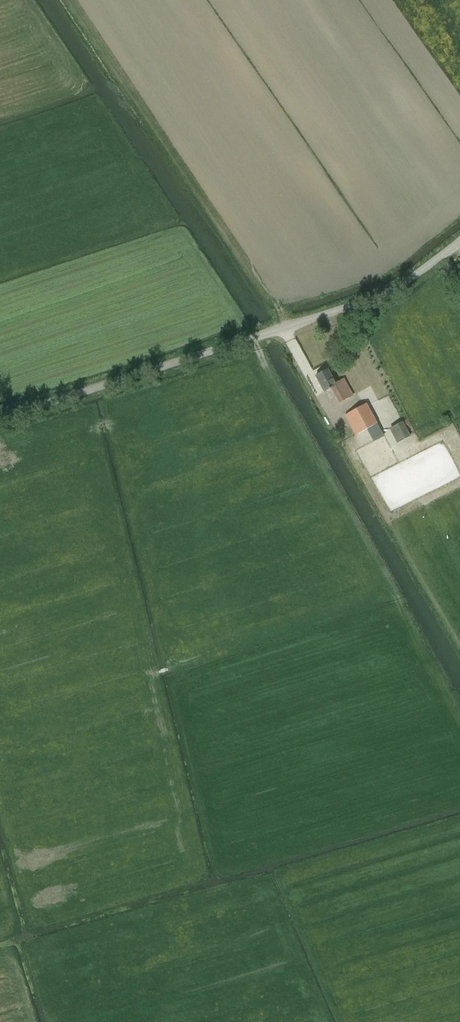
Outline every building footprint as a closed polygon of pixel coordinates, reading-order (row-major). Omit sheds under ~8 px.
[(335,383),(329,370),(316,376),(324,391),(331,387),(339,403),(354,395),(344,378),(335,383)] [(367,403),(345,415),(355,435),(377,423),(367,403)] [(405,420),(391,427),(398,442),(412,435),(405,420)]
